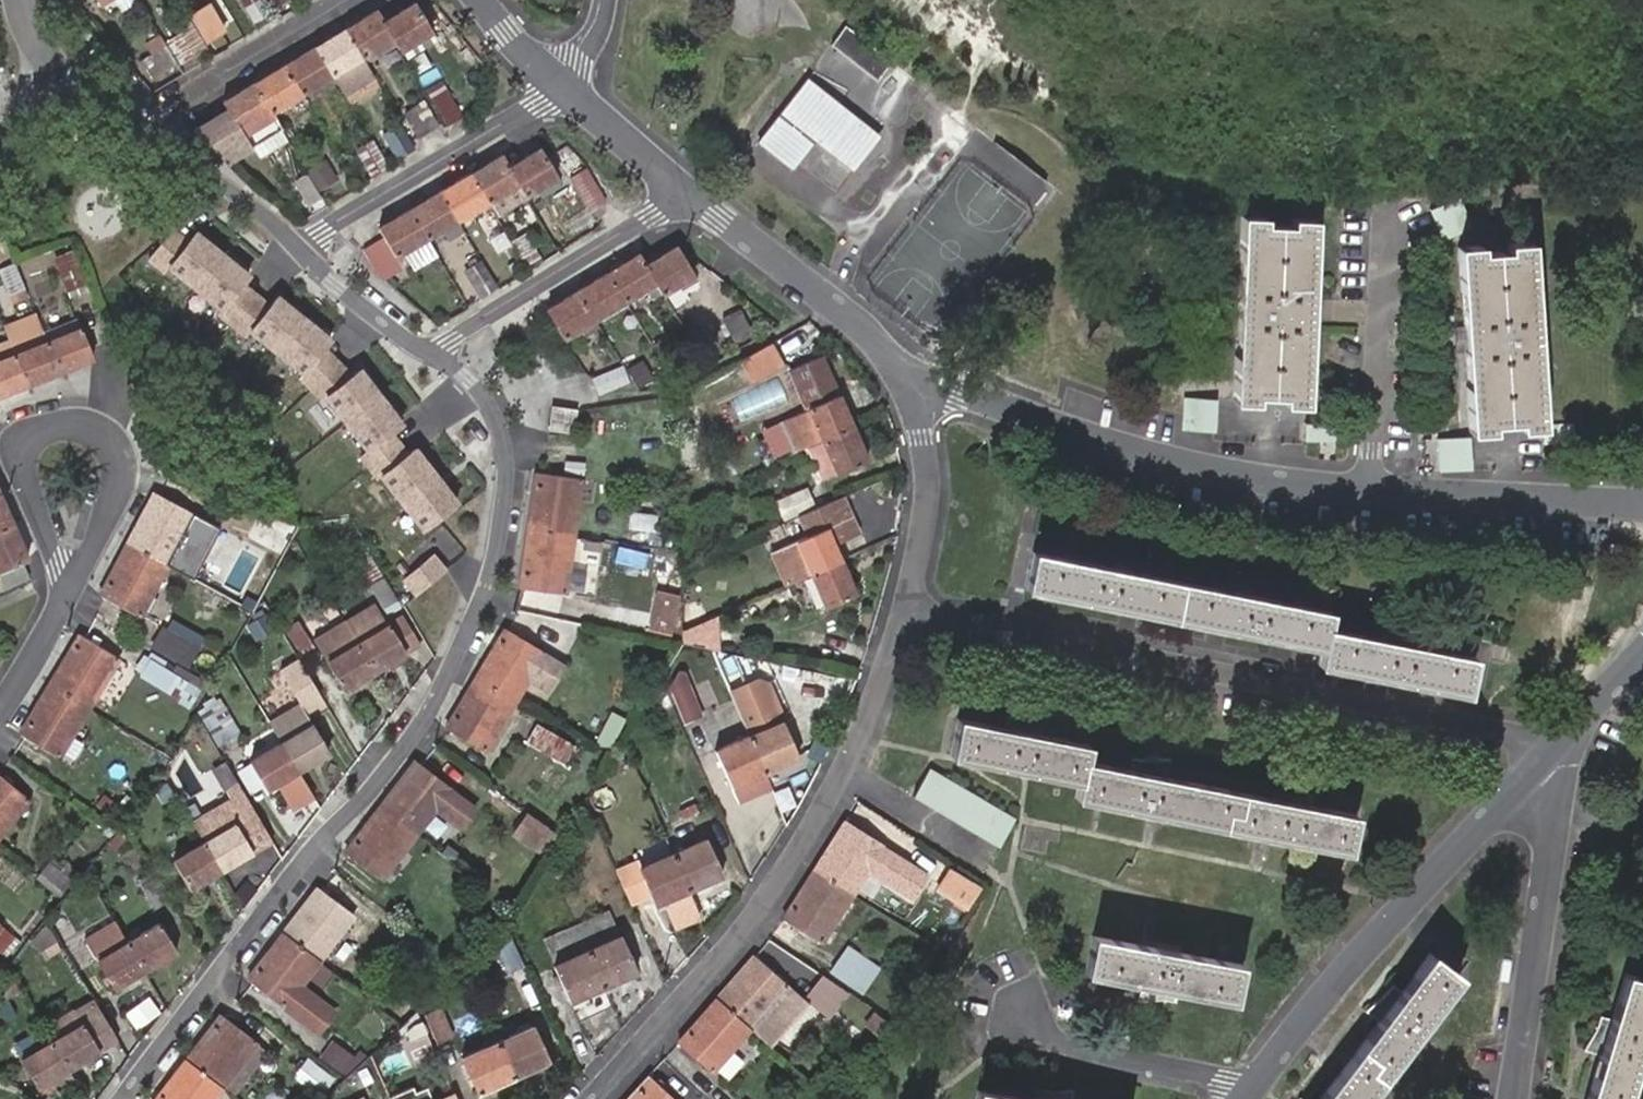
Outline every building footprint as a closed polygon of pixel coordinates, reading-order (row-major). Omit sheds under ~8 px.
[(245,12),(260,4),(257,0),(238,0),(245,12)] [(418,4),(387,23),(397,41),(403,51),(405,54),(411,50),(436,35),(418,4)] [(379,10),(348,29),(366,60),(371,57),(397,41),(387,23),(379,10)] [(191,21),(205,44),(222,35),(209,11),(191,21)] [(181,35),(166,43),(181,69),(209,52),(205,44),(188,16),(175,24),(181,35)] [(341,75),(366,60),(348,29),(318,48),(335,78),(341,87),(346,96),(376,78),(372,69),(347,84),(341,75)] [(442,44),(436,35),(411,50),(417,60),(442,44)] [(397,41),(371,57),(377,67),(403,51),(397,41)] [(898,98),(913,80),(869,44),(855,62),(857,64),(898,98)] [(318,48),(286,66),(304,97),(309,94),(335,78),(318,48)] [(161,50),(137,63),(148,82),(171,68),(161,50)] [(347,84),(372,69),(366,60),(341,75),(347,84)] [(255,85),(273,115),(279,111),(304,97),(286,66),(255,85)] [(315,103),(341,87),(335,78),(309,94),(315,103)] [(227,165),(283,132),(278,125),(273,115),(255,85),(224,104),(229,113),(194,134),(218,156),(227,165)] [(454,88),(437,97),(455,127),(471,118),(454,88)] [(828,96),(777,158),(810,185),(833,157),(871,188),(897,155),(828,96)] [(304,97),(279,111),(285,121),(309,106),(304,97)] [(426,100),(406,112),(424,140),(442,129),(426,100)] [(399,126),(384,134),(400,163),(416,154),(399,126)] [(368,146),(353,155),(369,183),(384,174),(368,146)] [(544,149),(512,169),(528,196),(529,198),(535,195),(562,180),(548,156),(544,149)] [(506,157),(473,176),(491,208),(494,214),(528,196),(512,169),(506,157)] [(328,172),(344,200),(359,192),(343,164),(328,172)] [(473,176),(441,195),(459,226),(467,221),(491,208),(473,176)] [(562,180),(535,195),(540,202),(566,188),(562,180)] [(597,220),(612,211),(599,187),(590,191),(586,182),(578,187),(597,220)] [(411,212),(428,242),(436,238),(459,226),(441,195),(411,212)] [(1475,237),(1463,205),(1434,216),(1446,247),(1475,237)] [(491,208),(467,221),(472,230),(496,217),(494,214),(491,208)] [(397,260),(401,258),(428,242),(411,212),(380,231),(383,236),(397,260)] [(1258,222),(1244,405),(1268,407),(1269,395),(1296,398),(1295,410),(1317,412),(1331,229),(1310,227),(1309,236),(1281,233),(1282,225),(1258,222)] [(459,226),(436,238),(441,247),(464,235),(459,226)] [(269,306),(174,227),(147,259),(219,315),(301,382),(324,401),(421,535),(458,505),(417,450),(409,455),(394,436),(404,428),(360,371),(353,376),(326,349),(331,342),(276,297),(269,306)] [(512,246),(526,270),(540,263),(527,239),(512,246)] [(407,268),(433,252),(428,242),(401,258),(407,268)] [(364,254),(375,276),(392,267),(376,243),(364,254)] [(682,249),(651,269),(662,288),(667,297),(675,292),(698,278),(682,249)] [(1544,434),(1536,251),(1512,253),(1513,261),(1484,263),(1483,254),(1461,255),(1469,438),(1493,437),(1493,428),(1522,426),(1522,435),(1544,434)] [(71,256),(56,262),(68,291),(82,285),(71,256)] [(644,257),(612,275),(630,307),(636,303),(662,288),(651,269),(644,257)] [(481,301),(497,292),(482,266),(466,275),(481,301)] [(17,270),(1,276),(17,316),(32,310),(17,270)] [(612,275),(580,294),(598,325),(604,321),(630,307),(612,275)] [(698,278),(675,292),(679,300),(703,286),(698,278)] [(662,288),(636,303),(641,311),(667,297),(662,288)] [(550,312),(567,343),(573,339),(598,325),(580,294),(550,312)] [(630,307),(604,321),(609,329),(635,314),(630,307)] [(10,344),(16,357),(50,343),(40,317),(5,330),(10,344)] [(726,327),(737,353),(751,345),(741,321),(726,327)] [(577,347),(603,333),(598,325),(573,339),(577,347)] [(96,362),(94,356),(83,330),(50,343),(63,375),(96,362)] [(28,390),(63,375),(50,343),(16,357),(28,390)] [(28,390),(16,357),(10,344),(0,348),(0,401),(28,390)] [(655,350),(667,371),(680,363),(668,344),(655,350)] [(783,347),(738,372),(745,386),(791,361),(783,347)] [(800,453),(823,443),(857,428),(826,356),(796,369),(814,409),(786,421),(800,453)] [(625,373),(637,392),(651,390),(637,366),(625,373)] [(586,374),(600,399),(625,384),(616,371),(602,379),(595,368),(586,374)] [(783,377),(731,397),(741,424),(793,404),(783,377)] [(1186,396),(1183,428),(1219,431),(1221,399),(1186,396)] [(555,406),(553,431),(575,432),(578,409),(555,406)] [(607,414),(592,417),(594,431),(609,427),(607,414)] [(857,428),(823,443),(838,479),(872,464),(857,428)] [(1577,434),(1544,435),(1545,451),(1577,451),(1577,434)] [(1438,445),(1440,477),(1472,475),(1470,443),(1438,445)] [(591,484),(541,476),(532,529),(582,539),(591,484)] [(821,486),(789,499),(795,514),(828,500),(821,486)] [(198,515),(164,498),(159,494),(131,546),(171,568),(198,515)] [(19,530),(4,497),(0,499),(0,538),(19,530)] [(861,541),(846,502),(807,518),(816,538),(778,553),(792,587),(813,579),(844,566),(838,550),(861,541)] [(294,533),(272,520),(255,549),(278,561),(294,533)] [(572,597),(582,539),(532,529),(523,587),(572,597)] [(19,530),(0,538),(0,571),(2,575),(26,565),(33,561),(19,530)] [(399,600),(362,539),(349,547),(386,608),(399,600)] [(144,619),(171,568),(131,546),(105,597),(113,601),(144,619)] [(439,552),(404,576),(416,594),(451,570),(439,552)] [(1330,637),(1333,622),(1036,561),(1030,597),(1326,659),(1323,673),(1463,702),(1470,665),(1330,637)] [(26,565),(2,575),(9,589),(32,578),(26,565)] [(858,598),(845,565),(844,566),(813,579),(825,611),(858,598)] [(650,630),(673,635),(683,594),(660,589),(650,630)] [(706,596),(687,604),(694,621),(713,612),(706,596)] [(652,610),(593,597),(590,618),(648,630),(652,610)] [(371,624),(354,634),(359,644),(376,670),(420,643),(406,617),(377,634),(371,624)] [(302,618),(286,627),(304,657),(319,648),(302,618)] [(354,634),(347,624),(319,640),(346,688),(376,670),(359,644),(354,634)] [(548,689),(563,663),(506,629),(477,678),(515,702),(529,678),(548,689)] [(203,650),(165,630),(157,645),(195,666),(203,650)] [(85,638),(53,688),(91,711),(122,661),(85,638)] [(310,713),(329,702),(301,656),(282,668),(310,713)] [(204,689),(152,659),(142,678),(192,707),(204,689)] [(781,687),(835,692),(837,672),(783,666),(781,687)] [(802,758),(769,677),(734,692),(756,742),(769,772),(802,758)] [(486,752),(515,702),(477,678),(447,727),(486,752)] [(91,711),(53,688),(23,737),(60,762),(91,711)] [(717,746),(692,690),(673,697),(700,754),(717,746)] [(331,753),(315,726),(303,705),(271,724),(283,745),(299,771),(331,753)] [(221,708),(206,718),(222,748),(238,738),(221,708)] [(615,711),(598,741),(613,750),(631,720),(615,711)] [(527,742),(567,767),(579,747),(539,723),(527,742)] [(1352,856),(1359,819),(1091,768),(1093,751),(960,727),(953,766),(1086,791),(1084,805),(1352,856)] [(742,801),(775,786),(769,772),(756,742),(723,757),(742,801)] [(299,771),(283,745),(253,762),(269,789),(299,771)] [(478,809),(418,762),(383,809),(419,837),(438,811),(462,829),(478,809)] [(1016,815),(928,766),(912,794),(1000,844),(1016,815)] [(0,775),(0,843),(32,803),(0,775)] [(197,825),(208,845),(223,870),(251,853),(273,841),(246,795),(197,825)] [(348,854),(353,857),(384,882),(419,837),(383,809),(348,854)] [(551,830),(531,816),(519,834),(539,849),(551,830)] [(818,870),(847,888),(878,839),(850,821),(818,870)] [(565,839),(551,830),(539,849),(553,858),(565,839)] [(931,854),(908,840),(900,853),(923,866),(931,854)] [(711,844),(677,860),(692,891),(726,876),(711,844)] [(223,870),(208,845),(175,863),(190,889),(223,870)] [(677,860),(675,855),(643,868),(641,862),(620,872),(634,903),(655,894),(659,906),(666,903),(675,923),(701,911),(692,891),(677,860)] [(76,883),(55,865),(43,879),(65,897),(76,883)] [(953,865),(939,889),(972,909),(986,885),(953,865)] [(815,937),(847,888),(818,870),(787,918),(815,937)] [(159,883),(145,890),(158,913),(172,904),(159,883)] [(284,938),(320,966),(357,918),(325,893),(321,890),(284,938)] [(0,925),(0,948),(12,959),(24,946),(0,925)] [(38,944),(49,963),(66,954),(51,928),(38,944)] [(160,931),(133,946),(148,971),(174,957),(160,931)] [(250,982),(286,1010),(320,966),(284,938),(250,982)] [(628,940),(592,957),(607,987),(642,971),(628,940)] [(1146,990),(1184,999),(1235,1011),(1244,976),(1098,942),(1090,977),(1146,990)] [(840,943),(825,966),(853,985),(868,962),(840,943)] [(515,945),(501,952),(513,977),(526,971),(515,945)] [(148,971),(133,946),(102,963),(116,989),(148,971)] [(1463,972),(1433,948),(1407,983),(1383,1014),(1320,1098),(1368,1098),(1463,972)] [(607,987),(592,957),(559,971),(574,1003),(607,987)] [(815,1003),(760,957),(721,1000),(748,1022),(778,1047),(815,1003)] [(1642,1037),(1642,962),(1630,959),(1617,1000),(1606,1038),(1587,1098),(1624,1098),(1642,1037)] [(848,990),(820,972),(810,987),(838,1006),(848,990)] [(1383,1014),(1407,983),(1397,976),(1392,983),(1369,1003),(1383,1014)] [(18,980),(2,989),(12,1004),(27,996),(18,980)] [(1181,1010),(1184,999),(1146,990),(1141,1008),(1165,1007),(1181,1010)] [(1606,1038),(1617,1000),(1605,995),(1601,1009),(1588,1032),(1606,1038)] [(708,1067),(748,1022),(721,1000),(682,1045),(708,1067)] [(57,1042),(73,1069),(121,1041),(98,1004),(78,1015),(85,1026),(57,1042)] [(446,1017),(430,1024),(443,1052),(458,1045),(446,1017)] [(188,1064),(224,1091),(259,1044),(223,1018),(188,1064)] [(332,1045),(305,1024),(294,1038),(321,1059),(332,1045)] [(431,1051),(422,1031),(407,1037),(416,1057),(431,1051)] [(503,1050),(516,1079),(552,1063),(538,1034),(503,1050)] [(41,1088),(73,1069),(57,1042),(26,1060),(41,1088)] [(481,1096),(516,1079),(503,1050),(467,1066),(481,1096)] [(293,1075),(323,1095),(334,1078),(305,1058),(293,1075)] [(224,1091),(188,1064),(161,1098),(218,1098),(224,1091)] [(653,1078),(633,1098),(676,1098),(653,1078)]
